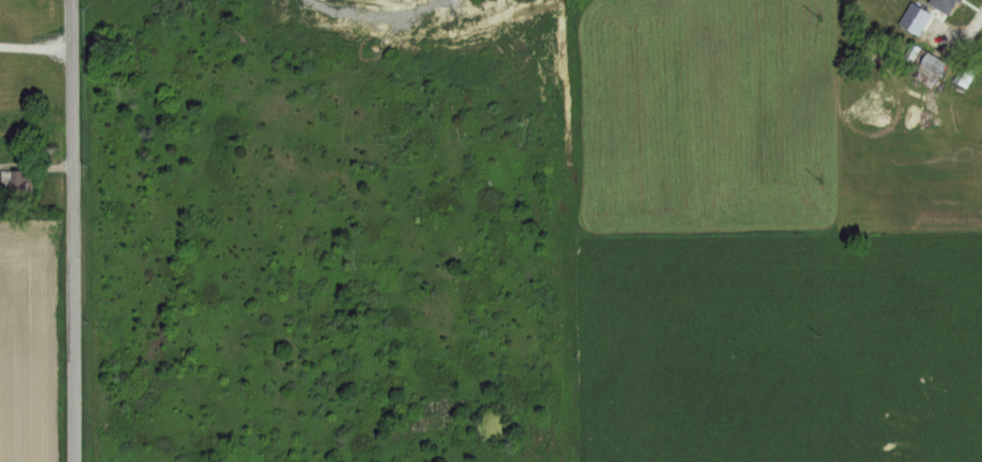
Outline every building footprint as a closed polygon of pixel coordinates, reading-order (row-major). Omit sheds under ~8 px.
[(929,3),(930,0),(964,0),(961,5),(954,2),(948,13),(929,3)] [(913,41),(947,62),(931,87),(915,76),(920,68),(903,56),(913,41)] [(0,195),(30,195),(30,172),(0,172),(0,195)]
